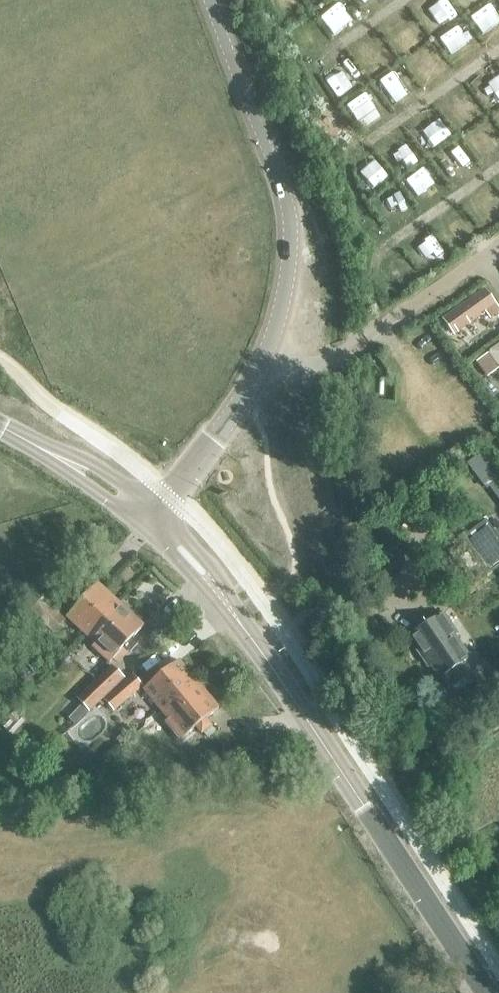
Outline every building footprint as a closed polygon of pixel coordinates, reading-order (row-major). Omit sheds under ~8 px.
[(497,578),(498,576),(498,546),(481,520),(464,531),(491,571),(492,571),(497,578)] [(105,617),(118,604),(97,584),(67,618),(87,636),(100,623),(103,626),(108,620),(105,617)] [(30,611),(52,632),(63,621),(41,599),(30,611)] [(100,623),(87,636),(95,644),(92,647),(110,663),(124,648),(130,653),(138,645),(132,639),(143,627),(118,604),(105,617),(108,620),(103,626),(100,623)] [(448,690),(474,672),(450,637),(455,634),(440,613),(405,637),(425,666),(430,663),(448,690)] [(181,695),(196,682),(179,661),(144,690),(146,693),(137,700),(149,714),(158,707),(162,711),(175,700),(177,702),(183,696),(181,695)] [(121,679),(110,667),(74,701),(86,712),(121,679)] [(104,700),(114,712),(143,686),(133,674),(104,700)] [(175,700),(162,711),(169,720),(166,722),(186,747),(195,740),(189,733),(197,727),(202,734),(211,726),(206,720),(219,709),(196,682),(181,695),(183,696),(177,702),(175,700)] [(156,753),(171,772),(178,766),(163,747),(156,753)]
